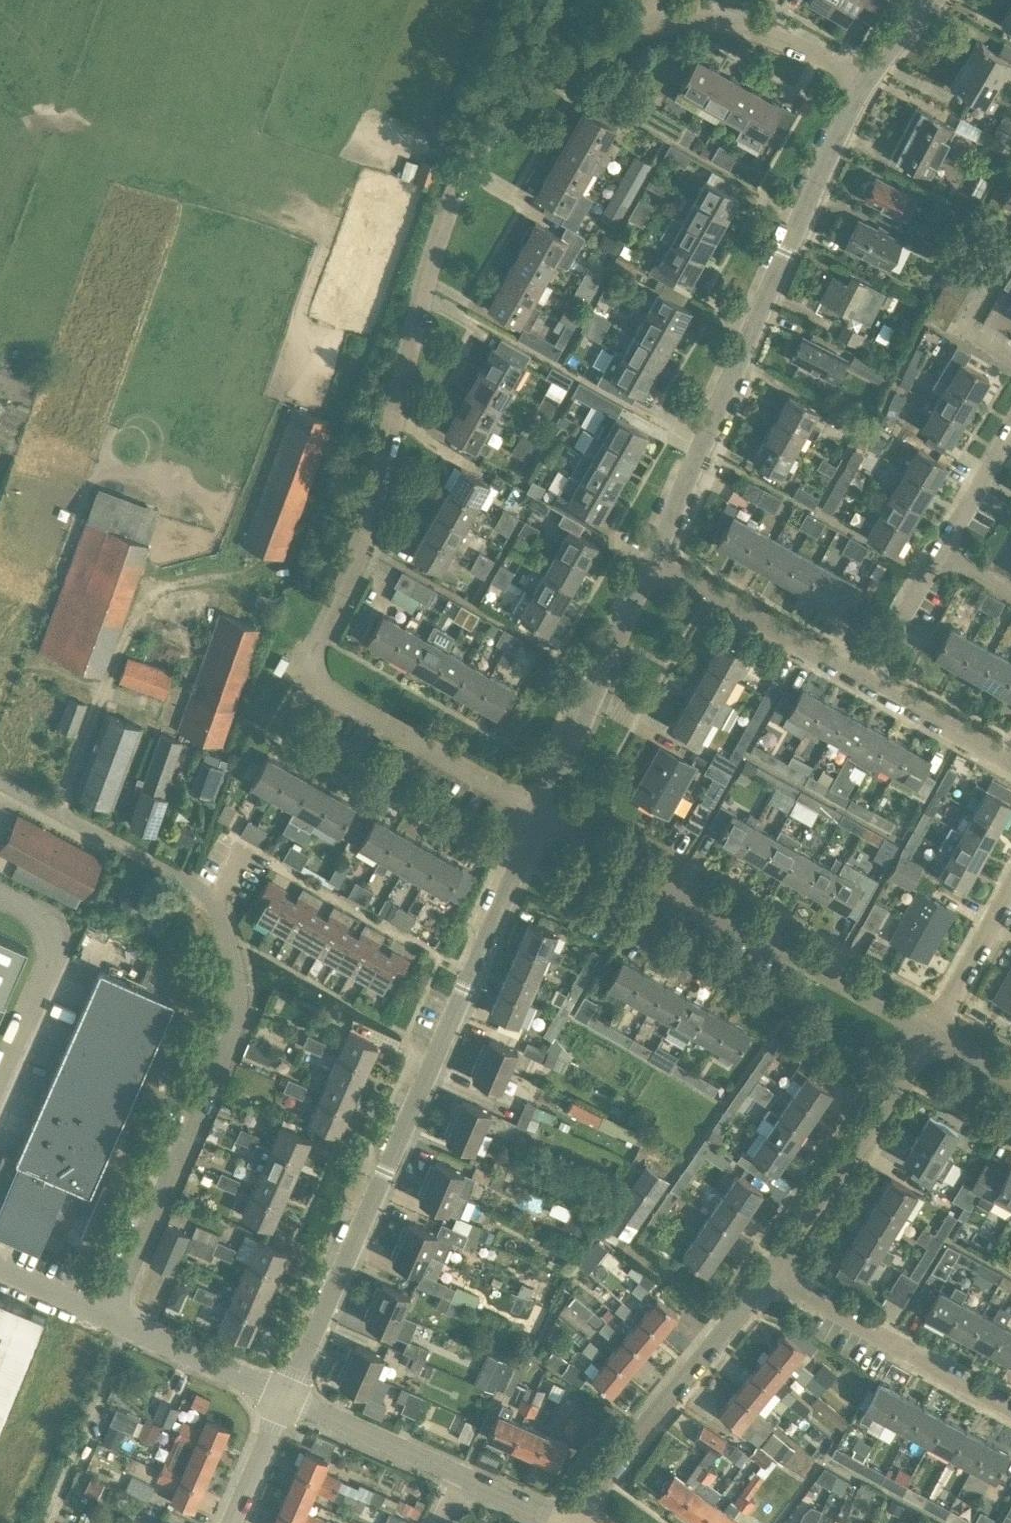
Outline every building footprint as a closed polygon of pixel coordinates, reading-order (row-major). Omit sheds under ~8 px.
[(833,0),(808,0),(807,1),(827,12),(833,0)] [(827,12),(846,23),(853,10),(872,21),(884,0),(833,0),(827,12)] [(1000,24),(1010,30),(1010,6),(1000,24)] [(976,42),(963,64),(997,84),(1004,71),(1010,76),(1010,47),(1004,42),(997,54),(976,42)] [(673,98),(695,110),(700,102),(699,102),(718,69),(696,57),(673,98)] [(990,110),(997,100),(990,96),(997,84),(963,64),(950,85),(990,110)] [(716,122),(721,114),(720,114),(739,81),(718,69),(699,102),(700,102),(695,110),(716,122)] [(741,126),(760,93),(739,81),(720,114),(721,114),(741,126)] [(757,148),(763,138),(781,105),(760,93),(741,126),(735,136),(757,148)] [(942,152),(955,128),(916,108),(904,132),(942,152)] [(614,155),(619,146),(608,139),(614,128),(582,109),(570,130),(602,149),(614,155)] [(1002,118),(996,127),(1010,136),(1010,123),(1002,118)] [(687,146),(695,131),(686,126),(678,141),(687,146)] [(999,153),(1005,141),(981,129),(975,140),(999,153)] [(590,170),(602,149),(570,130),(558,151),(590,170)] [(929,177),(942,152),(904,132),(890,157),(929,177)] [(692,149),(699,152),(702,147),(695,143),(692,149)] [(684,167),(690,156),(670,144),(663,155),(684,167)] [(719,164),(728,150),(719,145),(711,159),(719,164)] [(702,147),(699,152),(705,156),(709,149),(703,146),(702,146),(702,147)] [(729,169),(737,155),(728,150),(719,164),(729,169)] [(579,190),(590,170),(558,151),(546,172),(579,190)] [(645,173),(650,164),(636,156),(631,165),(645,173)] [(431,187),(438,164),(422,158),(415,182),(431,187)] [(640,182),(645,173),(631,165),(625,174),(640,182)] [(579,219),(585,209),(572,202),(579,190),(546,172),(534,193),(579,219)] [(661,194),(666,184),(652,176),(646,186),(661,194)] [(867,182),(862,191),(866,195),(864,198),(905,219),(916,198),(875,177),(873,182),(867,182)] [(725,219),(738,197),(705,179),(693,201),(725,219)] [(1007,192),(996,186),(979,217),(988,223),(1002,200),(1010,205),(1010,185),(1007,192)] [(968,211),(975,200),(951,186),(944,198),(968,211)] [(621,215),(626,206),(612,198),(607,207),(621,215)] [(965,223),(970,213),(945,200),(939,210),(965,223)] [(714,239),(718,231),(725,219),(693,201),(682,221),(714,239)] [(616,224),(621,215),(607,207),(602,216),(616,224)] [(642,227),(648,217),(633,208),(628,218),(642,227)] [(887,266),(900,241),(858,220),(845,245),(887,266)] [(702,261),(714,239),(682,221),(670,242),(670,243),(702,261)] [(555,261),(567,240),(534,222),(522,243),(555,261)] [(619,242),(602,232),(596,243),(613,252),(619,242)] [(925,255),(931,244),(910,233),(904,244),(925,255)] [(947,252),(952,241),(941,235),(935,246),(947,252)] [(690,282),(702,261),(670,243),(670,242),(664,238),(660,244),(661,249),(665,251),(658,263),(651,267),(649,272),(673,286),(679,276),(690,282)] [(543,282),(555,261),(522,243),(510,264),(543,282)] [(632,277),(639,266),(617,254),(611,265),(632,277)] [(539,308),(543,302),(534,297),(543,282),(510,264),(498,285),(539,308)] [(969,288),(975,278),(954,265),(948,276),(969,288)] [(597,285),(602,277),(588,270),(583,277),(597,285)] [(847,284),(832,276),(821,298),(865,321),(872,307),(876,308),(883,293),(851,277),(847,284)] [(963,298),(969,288),(948,276),(942,286),(963,298)] [(592,295),(597,285),(583,277),(578,287),(592,295)] [(524,326),(529,329),(540,309),(539,308),(498,285),(486,306),(518,325),(523,327),(524,326)] [(957,308),(963,298),(942,286),(937,296),(957,308)] [(612,306),(617,296),(604,288),(598,298),(612,306)] [(678,331),(690,309),(658,291),(646,313),(678,331)] [(892,310),(899,296),(889,291),(882,305),(892,310)] [(951,319),(957,308),(937,296),(930,307),(951,319)] [(945,329),(951,319),(930,307),(924,317),(945,329)] [(573,328),(579,319),(564,311),(559,320),(566,324),(573,328)] [(666,352),(678,331),(646,313),(634,334),(666,352)] [(882,320),(875,335),(889,341),(896,326),(882,320)] [(595,339),(600,329),(585,321),(580,331),(595,339)] [(573,328),(566,324),(557,340),(564,344),(573,328)] [(859,346),(864,335),(842,325),(837,336),(859,346)] [(555,359),(562,348),(529,329),(524,326),(523,327),(518,338),(555,359)] [(655,373),(666,352),(634,334),(622,355),(655,373)] [(847,360),(842,358),(802,337),(791,358),(836,381),(847,360)] [(976,399),(989,377),(965,362),(971,352),(957,343),(938,376),(976,399)] [(511,387),(523,364),(491,346),(479,368),(511,387)] [(920,365),(926,351),(916,347),(909,360),(920,365)] [(655,373),(622,355),(614,350),(595,382),(630,402),(636,391),(642,395),(655,373)] [(871,378),(877,366),(854,354),(847,366),(871,378)] [(909,388),(920,365),(909,360),(899,384),(909,388)] [(567,388),(572,378),(552,367),(546,377),(567,388)] [(499,407),(511,387),(479,368),(467,389),(499,407)] [(970,409),(976,399),(938,376),(931,387),(941,393),(935,403),(949,412),(963,420),(970,409)] [(618,403),(579,381),(570,397),(573,398),(575,394),(606,411),(612,415),(612,414),(618,403)] [(487,428),(492,419),(499,407),(467,389),(455,410),(487,428)] [(895,392),(888,406),(898,411),(905,396),(895,392)] [(554,411),(559,402),(546,394),(540,403),(554,411)] [(815,438),(820,430),(810,424),(818,410),(789,394),(777,416),(805,432),(805,433),(815,438)] [(842,395),(834,408),(855,420),(863,408),(842,395)] [(550,419),(554,411),(540,403),(536,412),(550,419)] [(950,442),(963,420),(935,403),(922,425),(950,442)] [(854,434),(861,424),(855,420),(834,408),(832,406),(826,417),(854,434)] [(281,561),(285,550),(332,423),(293,409),(242,546),(281,561)] [(486,454),(491,444),(481,439),(487,428),(455,410),(443,431),(475,450),(476,448),(486,454)] [(594,431),(594,433),(635,456),(647,434),(612,414),(612,415),(606,411),(594,431)] [(793,454),(805,433),(805,432),(777,416),(765,437),(793,454)] [(594,433),(582,453),(623,477),(635,456),(594,433)] [(543,458),(555,437),(549,434),(537,455),(543,458)] [(886,440),(877,435),(875,438),(874,437),(869,449),(878,454),(886,440)] [(531,453),(536,443),(522,436),(517,445),(531,453)] [(787,479),(792,470),(786,467),(793,454),(765,437),(753,460),(787,479)] [(526,461),(531,453),(517,445),(512,453),(526,461)] [(933,486),(946,465),(918,448),(904,470),(933,486)] [(855,469),(863,455),(854,450),(846,464),(855,469)] [(611,498),(623,477),(582,453),(570,474),(570,475),(611,498)] [(831,475),(836,467),(822,458),(817,467),(831,475)] [(843,491),(855,469),(846,464),(834,486),(843,491)] [(476,506),(489,484),(459,467),(447,489),(476,506)] [(920,508),(933,486),(904,470),(892,491),(920,508)] [(600,519),(611,498),(570,475),(570,474),(568,473),(550,505),(563,512),(584,524),(590,513),(600,519)] [(545,487),(533,480),(527,491),(539,498),(545,487)] [(757,500),(763,488),(749,480),(742,493),(757,500)] [(813,507),(819,497),(798,485),(792,496),(813,507)] [(830,513),(843,491),(834,486),(821,508),(830,513)] [(98,674),(146,542),(159,509),(100,487),(87,520),(39,652),(98,674)] [(757,500),(756,503),(765,508),(773,493),(763,488),(757,500)] [(464,527),(476,506),(447,489),(435,511),(464,527)] [(907,529),(920,508),(892,491),(879,512),(907,529)] [(774,513),(782,498),(773,493),(765,508),(774,513)] [(513,527),(518,518),(519,517),(504,509),(498,518),(513,527)] [(452,549),(464,527),(435,511),(423,532),(452,549)] [(584,567),(596,545),(578,535),(584,524),(563,512),(557,523),(567,529),(555,551),(584,567)] [(808,532),(816,517),(807,512),(799,527),(808,532)] [(894,550),(907,529),(879,512),(866,533),(894,550)] [(739,556),(755,527),(733,514),(726,527),(718,522),(712,533),(720,537),(716,544),(739,556)] [(817,537),(825,522),(816,517),(808,532),(817,537)] [(508,535),(513,527),(498,518),(494,527),(508,535)] [(534,539),(540,529),(525,520),(519,530),(534,539)] [(760,568),(776,539),(755,527),(739,556),(760,568)] [(529,547),(534,539),(519,530),(514,539),(529,547)] [(440,571),(452,549),(423,532),(411,555),(440,571)] [(851,556),(859,541),(849,536),(841,550),(851,556)] [(781,580),(798,550),(776,539),(760,568),(781,580)] [(860,561),(868,546),(859,541),(851,556),(860,561)] [(803,592),(819,562),(798,550),(781,580),(803,592)] [(489,569),(495,560),(480,552),(480,551),(474,561),(489,569)] [(572,588),(583,568),(584,567),(555,551),(543,572),(572,588)] [(484,578),(489,569),(474,561),(469,570),(484,578)] [(824,603),(841,574),(819,562),(803,592),(824,603)] [(510,581),(511,581),(515,572),(500,563),(495,573),(510,581)] [(419,600),(427,585),(401,571),(393,585),(419,600)] [(560,610),(572,588),(543,572),(531,593),(560,610)] [(510,581),(495,573),(490,582),(505,590),(510,581)] [(846,616),(863,587),(841,574),(824,603),(846,616)] [(428,605),(436,590),(427,585),(419,600),(428,605)] [(987,611),(995,596),(986,591),(978,606),(987,611)] [(547,631),(560,610),(531,593),(518,615),(547,631)] [(986,641),(995,623),(993,622),(997,616),(996,616),(1004,601),(995,596),(987,611),(988,611),(984,618),(975,635),(986,641)] [(462,624),(470,609),(460,604),(452,618),(462,624)] [(471,629),(479,614),(470,609),(462,624),(471,629)] [(387,655),(404,625),(382,613),(366,642),(387,655)] [(221,748),(262,630),(219,615),(178,732),(221,748)] [(410,667),(426,638),(404,625),(387,655),(410,667)] [(957,667),(973,639),(951,627),(935,655),(957,667)] [(505,648),(513,634),(504,629),(496,643),(505,648)] [(514,653),(522,639),(513,634),(505,648),(514,653)] [(431,679),(447,650),(426,638),(410,667),(431,679)] [(978,679),(994,650),(973,639),(957,667),(978,679)] [(734,678),(746,656),(720,641),(708,663),(734,678)] [(452,691),(469,662),(447,650),(431,679),(452,691)] [(1010,670),(1010,660),(994,650),(978,679),(999,691),(1010,670)] [(164,699),(172,676),(127,659),(119,682),(164,699)] [(473,704),(490,674),(469,662),(452,691),(473,704)] [(722,699),(723,698),(734,678),(708,663),(696,684),(722,699)] [(999,691),(1010,698),(1010,670),(999,691)] [(773,698),(777,692),(785,677),(776,672),(763,695),(767,697),(769,695),(773,698)] [(495,716),(512,687),(490,674),(473,704),(495,716)] [(722,699),(696,684),(684,706),(710,721),(711,720),(720,725),(732,704),(723,698),(722,699)] [(787,685),(775,707),(786,714),(783,721),(805,733),(809,725),(824,698),(802,686),(799,692),(787,685)] [(767,697),(763,695),(751,715),(761,720),(773,698),(769,695),(767,697)] [(830,737),(845,710),(824,698),(809,725),(830,737)] [(74,735),(85,705),(68,699),(57,728),(74,735)] [(698,742),(710,721),(684,706),(672,727),(698,742)] [(851,749),(867,722),(845,710),(830,737),(850,748),(851,749)] [(110,810),(142,728),(106,714),(75,796),(110,810)] [(750,740),(761,720),(751,715),(739,737),(743,740),(745,736),(750,740)] [(867,771),(888,734),(867,722),(851,749),(850,748),(838,771),(829,786),(826,790),(829,792),(827,796),(847,807),(852,798),(846,795),(855,780),(850,777),(848,774),(854,764),(867,771)] [(894,772),(909,746),(888,734),(867,771),(875,776),(881,765),(894,772)] [(178,751),(181,740),(167,735),(163,746),(158,744),(145,782),(144,784),(165,791),(178,751)] [(731,773),(750,740),(745,736),(743,740),(739,737),(731,752),(719,746),(710,761),(731,773)] [(785,773),(787,769),(783,767),(786,762),(754,744),(749,753),(761,759),(785,773)] [(915,785),(931,757),(909,746),(894,772),(915,785)] [(680,761),(659,749),(646,772),(680,792),(694,767),(681,759),(680,761)] [(696,754),(694,758),(704,764),(706,759),(696,754)] [(273,798),(290,769),(268,757),(252,786),(273,798)] [(214,797),(227,761),(221,758),(218,766),(202,761),(191,790),(207,796),(207,795),(214,797)] [(745,785),(746,783),(756,766),(746,760),(735,780),(745,785)] [(711,809),(721,792),(731,773),(710,761),(704,772),(714,777),(700,802),(711,809)] [(805,784),(809,775),(786,762),(783,767),(787,769),(785,773),(805,784)] [(776,788),(779,784),(775,782),(778,777),(757,766),(753,774),(776,788)] [(945,793),(957,772),(948,767),(935,791),(939,794),(941,790),(945,793)] [(295,810),(311,781),(290,769),(273,798),(293,810),(295,810)] [(666,816),(680,792),(646,772),(632,795),(654,808),(666,816)] [(827,796),(829,792),(826,790),(829,786),(809,775),(805,784),(827,796)] [(796,798),(800,790),(778,777),(775,782),(779,784),(776,788),(796,798)] [(991,778),(986,787),(1005,798),(1010,788),(991,778)] [(153,833),(166,798),(163,797),(165,791),(144,784),(145,782),(137,779),(134,788),(142,790),(130,825),(153,833)] [(316,822),(332,794),(311,781),(295,810),(293,810),(289,818),(310,830),(315,822),(316,822)] [(1010,804),(1010,803),(985,789),(975,783),(970,792),(980,797),(973,810),(999,825),(1010,804)] [(818,811),(821,807),(818,805),(820,801),(800,790),(796,798),(818,811)] [(932,815),(945,793),(941,790),(939,794),(935,791),(924,810),(932,815)] [(338,835),(354,806),(332,794),(316,822),(338,835)] [(870,820),(872,816),(869,814),(871,809),(852,798),(847,807),(870,820)] [(838,822),(842,814),(820,801),(818,805),(821,807),(818,811),(838,822)] [(700,830),(711,809),(700,802),(688,824),(700,830)] [(890,831),(895,822),(871,809),(869,814),(872,816),(870,820),(890,831)] [(921,835),(932,815),(924,810),(911,833),(915,836),(917,833),(921,835)] [(987,847),(999,825),(973,810),(962,831),(961,832),(987,847)] [(738,851),(753,824),(731,812),(716,838),(738,851)] [(861,835),(864,831),(860,829),(862,825),(842,814),(838,822),(861,835)] [(102,860),(17,815),(0,848),(0,851),(56,880),(49,892),(76,906),(82,894),(83,895),(102,860)] [(380,859),(397,830),(374,818),(358,846),(380,859)] [(249,840),(258,826),(248,821),(240,835),(249,840)] [(759,863),(774,836),(753,824),(738,851),(759,863)] [(177,838),(192,844),(197,831),(182,825),(177,838)] [(881,846),(886,838),(862,825),(860,829),(864,831),(861,835),(881,846)] [(976,868),(987,847),(961,832),(962,831),(952,825),(947,834),(957,840),(950,852),(949,853),(976,868)] [(266,831),(258,826),(249,840),(258,845),(266,831)] [(801,840),(780,828),(775,837),(774,836),(759,863),(781,875),(796,849),(801,840)] [(402,872),(418,843),(397,830),(380,859),(374,868),(377,870),(383,874),(389,864),(402,872)] [(909,858),(921,835),(917,833),(915,836),(911,833),(894,864),(914,876),(921,864),(909,858)] [(423,884),(440,855),(418,843),(402,872),(423,884)] [(292,864),(300,850),(291,845),(283,859),(292,864)] [(964,889),(976,868),(949,853),(950,852),(939,846),(934,855),(945,861),(937,875),(964,889)] [(816,860),(796,849),(781,875),(801,886),(816,860)] [(300,850),(292,864),(300,869),(308,855),(300,850)] [(445,896),(462,868),(440,855),(423,884),(445,896)] [(816,860),(801,886),(823,899),(838,872),(844,862),(836,857),(830,868),(816,860)] [(329,878),(328,879),(335,883),(339,885),(350,865),(340,859),(329,878)] [(877,880),(845,862),(844,862),(838,872),(823,899),(856,917),(877,880)] [(909,886),(914,876),(894,864),(888,874),(909,886)] [(272,928),(288,899),(282,896),(285,891),(268,881),(258,898),(265,902),(255,919),(272,928)] [(356,901),(364,887),(355,882),(347,896),(356,901)] [(366,906),(374,892),(364,887),(356,901),(366,906)] [(287,937),(312,894),(303,889),(295,903),(288,899),(272,928),(287,937)] [(939,935),(952,911),(930,899),(931,898),(917,891),(904,915),(939,935)] [(303,946),(320,917),(314,913),(322,900),(312,894),(287,937),(303,946)] [(378,911),(389,917),(397,902),(386,896),(378,911)] [(874,932),(886,909),(873,902),(861,924),(874,932)] [(400,925),(408,911),(398,906),(390,919),(400,925)] [(319,955),(343,912),(334,907),(326,920),(320,917),(303,946),(319,955)] [(408,930),(416,916),(408,911),(400,925),(408,930)] [(334,964),(351,935),(346,932),(353,918),(343,912),(319,955),(334,964)] [(925,959),(939,935),(904,915),(890,940),(902,947),(902,946),(925,959)] [(559,962),(562,953),(551,948),(557,934),(529,922),(519,946),(547,957),(559,962)] [(350,973),(374,930),(365,925),(357,938),(351,935),(334,964),(350,973)] [(366,982),(383,952),(377,949),(385,936),(374,930),(350,973),(366,982)] [(5,1000),(3,999),(26,944),(0,933),(0,1012),(5,1000)] [(537,979),(547,957),(519,946),(509,967),(537,979)] [(409,961),(391,951),(389,955),(383,952),(366,982),(382,991),(392,974),(399,978),(409,961)] [(588,975),(600,955),(591,951),(578,973),(583,976),(585,973),(588,975)] [(629,998),(644,972),(622,959),(607,985),(629,998)] [(528,1002),(537,979),(509,967),(500,990),(528,1002)] [(0,1156),(0,1221),(7,1224),(27,1233),(40,1239),(57,1246),(82,1189),(89,1192),(122,1118),(134,1092),(161,1031),(174,1001),(100,968),(15,1157),(2,1152),(0,1156)] [(650,1010),(665,984),(644,972),(629,998),(650,1010)] [(576,996),(588,975),(585,973),(583,976),(578,973),(567,993),(576,996)] [(1008,974),(995,997),(1008,1005),(1010,1007),(1010,975),(1008,974)] [(671,1022),(686,996),(665,984),(650,1010),(671,1022)] [(518,1025),(528,1002),(500,990),(490,1013),(518,1025)] [(564,1018),(576,996),(567,993),(555,1014),(564,1018)] [(608,1035),(613,1026),(591,1014),(598,1002),(584,995),(573,1015),(608,1035)] [(691,1034),(707,1008),(686,996),(671,1022),(665,1033),(673,1038),(680,1027),(691,1034)] [(713,1046),(728,1020),(707,1008),(691,1034),(713,1046)] [(551,1040),(553,1037),(564,1018),(555,1014),(543,1035),(551,1040)] [(735,1058),(750,1032),(728,1020),(713,1046),(735,1058)] [(629,1047),(634,1038),(613,1026),(608,1035),(629,1047)] [(367,1067),(377,1044),(348,1031),(338,1054),(367,1067)] [(303,1045),(312,1049),(317,1037),(308,1033),(303,1045)] [(327,1041),(317,1037),(312,1049),(321,1053),(327,1041)] [(551,1040),(548,1046),(559,1052),(560,1050),(564,1043),(553,1037),(551,1040)] [(761,1074),(776,1053),(783,1043),(775,1037),(753,1068),(761,1074)] [(518,1050),(489,1038),(487,1043),(484,1041),(478,1057),(509,1070),(518,1050)] [(654,1050),(634,1038),(629,1047),(651,1060),(653,1056),(650,1054),(652,1050),(654,1051),(654,1050)] [(528,1042),(523,1053),(536,1059),(541,1047),(528,1042)] [(248,1056),(269,1061),(272,1048),(252,1043),(248,1056)] [(548,1050),(543,1063),(552,1067),(558,1054),(548,1050)] [(654,1051),(652,1050),(650,1054),(653,1056),(651,1060),(671,1071),(675,1063),(675,1062),(654,1050),(654,1051)] [(358,1089),(367,1067),(338,1054),(329,1076),(358,1089)] [(501,1090),(509,1070),(478,1057),(471,1072),(474,1073),(472,1078),(501,1090)] [(692,1083),(697,1074),(675,1062),(675,1063),(671,1071),(692,1083)] [(800,1082),(791,1095),(816,1113),(831,1092),(826,1089),(834,1078),(815,1065),(809,1075),(796,1066),(790,1075),(800,1082)] [(777,1094),(757,1080),(761,1074),(753,1068),(740,1088),(748,1094),(748,1093),(769,1107),(777,1094)] [(713,1096),(718,1087),(697,1074),(692,1083),(713,1096)] [(348,1111),(358,1089),(329,1076),(319,1098),(348,1111)] [(304,1091),(307,1085),(288,1077),(286,1083),(304,1091)] [(302,1097),(304,1091),(286,1083),(283,1089),(302,1097)] [(736,1112),(748,1094),(740,1088),(725,1109),(729,1112),(731,1109),(736,1112)] [(803,1132),(816,1113),(791,1095),(778,1114),(803,1132)] [(338,1133),(348,1111),(319,1098),(309,1121),(338,1133)] [(491,1111),(463,1098),(461,1103),(457,1102),(451,1117),(482,1131),(491,1111)] [(549,1123),(554,1113),(535,1105),(535,1104),(526,1100),(521,1111),(540,1119),(549,1123)] [(572,1100),(568,1108),(597,1124),(602,1116),(572,1100)] [(789,1152),(803,1132),(778,1114),(769,1108),(763,1115),(773,1121),(764,1134),(789,1152)] [(705,1138),(704,1139),(716,1147),(724,1136),(721,1134),(736,1112),(731,1109),(729,1112),(725,1109),(705,1138)] [(535,1131),(540,1119),(521,1111),(516,1123),(525,1127),(526,1127),(535,1131)] [(639,1126),(642,1120),(632,1114),(628,1120),(639,1126)] [(635,1142),(639,1132),(625,1126),(603,1115),(597,1125),(620,1136),(635,1142)] [(944,1153),(944,1152),(957,1131),(929,1115),(916,1136),(944,1153)] [(474,1151),(482,1131),(451,1117),(444,1132),(447,1133),(445,1138),(474,1151)] [(300,1161),(310,1138),(281,1125),(271,1148),(300,1161)] [(256,1141),(259,1135),(240,1127),(238,1133),(256,1141)] [(254,1147),(256,1141),(238,1133),(235,1139),(254,1147)] [(775,1173),(789,1152),(764,1134),(749,1155),(775,1173)] [(944,1153),(916,1136),(904,1157),(916,1164),(909,1175),(930,1188),(937,1177),(940,1180),(953,1158),(944,1152),(944,1153)] [(731,1157),(716,1147),(704,1139),(683,1170),(687,1174),(690,1171),(693,1174),(705,1157),(723,1169),(731,1157)] [(290,1183),(300,1161),(271,1148),(262,1170),(290,1183)] [(431,1163),(424,1179),(456,1192),(467,1197),(475,1177),(436,1160),(434,1165),(431,1163)] [(513,1181),(518,1170),(499,1161),(494,1173),(504,1177),(513,1181)] [(637,1224),(668,1179),(647,1164),(605,1224),(613,1230),(623,1215),(637,1224)] [(980,1193),(992,1199),(993,1199),(1010,1209),(1010,1165),(1010,1164),(1003,1177),(993,1171),(980,1193)] [(970,1187),(980,1193),(993,1171),(982,1165),(970,1187)] [(281,1205),(290,1183),(262,1170),(252,1192),(281,1205)] [(687,1174),(683,1170),(669,1190),(678,1195),(693,1174),(690,1171),(687,1174)] [(236,1185),(239,1180),(221,1171),(218,1177),(236,1185)] [(499,1189),(502,1182),(504,1177),(494,1173),(489,1185),(499,1189)] [(747,1213),(761,1192),(735,1175),(721,1195),(747,1213)] [(234,1191),(236,1185),(218,1177),(216,1183),(234,1191)] [(903,1215),(916,1193),(891,1178),(878,1199),(903,1215)] [(467,1197),(455,1193),(456,1192),(424,1179),(418,1194),(420,1195),(418,1200),(458,1217),(467,1197)] [(519,1195),(522,1186),(509,1182),(506,1190),(519,1195)] [(665,1215),(678,1195),(669,1190),(656,1209),(665,1215)] [(271,1227),(281,1205),(252,1192),(242,1215),(271,1227)] [(733,1233),(747,1213),(721,1195),(707,1215),(733,1233)] [(891,1236),(903,1215),(878,1199),(865,1220),(891,1236)] [(549,1211),(567,1217),(571,1206),(552,1200),(549,1211)] [(670,1264),(679,1252),(652,1234),(665,1215),(656,1209),(635,1239),(670,1264)] [(587,1235),(593,1221),(572,1211),(565,1225),(587,1235)] [(943,1239),(957,1217),(948,1212),(935,1234),(934,1234),(943,1239)] [(719,1252),(733,1233),(707,1215),(693,1235),(719,1252)] [(888,1262),(894,1253),(884,1246),(891,1236),(865,1220),(852,1241),(888,1262)] [(472,1249),(477,1238),(468,1233),(441,1222),(437,1233),(409,1221),(407,1226),(404,1225),(397,1240),(429,1254),(429,1253),(444,1260),(452,1240),(472,1249)] [(473,1223),(468,1233),(477,1238),(482,1227),(473,1223)] [(196,1224),(191,1236),(200,1240),(215,1246),(217,1241),(220,1235),(196,1224)] [(188,1235),(166,1225),(148,1264),(171,1274),(188,1235)] [(930,1260),(943,1239),(934,1234),(935,1234),(928,1230),(921,1242),(927,1246),(922,1254),(930,1260)] [(215,1246),(200,1240),(191,1236),(190,1235),(184,1248),(211,1260),(213,1253),(230,1260),(232,1254),(215,1246)] [(705,1273),(719,1252),(693,1235),(679,1255),(705,1273)] [(276,1273),(286,1251),(257,1238),(247,1261),(276,1273)] [(429,1254),(397,1240),(391,1255),(394,1256),(392,1261),(420,1274),(421,1272),(436,1278),(444,1260),(429,1253),(429,1254)] [(235,1249),(217,1241),(215,1246),(232,1254),(235,1249)] [(888,1262),(852,1241),(840,1262),(848,1267),(842,1276),(860,1287),(878,1256),(888,1262)] [(980,1262),(959,1251),(959,1250),(947,1244),(930,1271),(945,1279),(954,1260),(978,1272),(980,1268),(976,1267),(980,1262)] [(588,1252),(578,1263),(589,1272),(599,1262),(588,1252)] [(918,1280),(930,1260),(922,1254),(909,1275),(917,1280),(918,1280)] [(1010,1265),(1010,1262),(999,1256),(995,1264),(1008,1271),(1010,1265)] [(266,1295),(276,1273),(247,1261),(237,1282),(266,1295)] [(997,1283),(1002,1274),(980,1262),(976,1267),(980,1268),(978,1272),(997,1283)] [(909,1275),(901,1270),(886,1295),(903,1305),(917,1280),(909,1275)] [(1002,1274),(997,1283),(1010,1290),(1010,1279),(1002,1274)] [(500,1286),(503,1280),(493,1275),(490,1282),(500,1286)] [(641,1298),(648,1289),(639,1281),(631,1289),(641,1298)] [(257,1317),(266,1295),(237,1282),(227,1304),(257,1317)] [(532,1287),(521,1282),(517,1293),(527,1297),(532,1287)] [(411,1295),(382,1283),(380,1287),(377,1285),(370,1301),(402,1315),(411,1295)] [(462,1290),(456,1287),(446,1283),(440,1295),(458,1303),(473,1309),(479,1295),(463,1288),(462,1290)] [(197,1285),(192,1297),(201,1301),(206,1289),(197,1285)] [(961,1302),(966,1292),(956,1287),(951,1297),(938,1290),(923,1316),(945,1328),(960,1301),(961,1302)] [(621,1301),(615,1296),(606,1288),(599,1296),(615,1309),(625,1317),(631,1309),(621,1301)] [(210,1305),(215,1293),(206,1289),(201,1301),(210,1305)] [(49,1314),(0,1293),(0,1428),(49,1314)] [(453,1314),(458,1303),(440,1295),(435,1307),(453,1314)] [(593,1311),(574,1295),(568,1302),(587,1318),(599,1328),(598,1329),(608,1337),(615,1328),(608,1321),(606,1320),(605,1321),(601,1317),(593,1310),(593,1311)] [(661,1334),(677,1314),(657,1297),(641,1317),(661,1334)] [(526,1328),(539,1307),(526,1299),(513,1320),(526,1328)] [(402,1315),(370,1301),(364,1316),(367,1317),(364,1322),(408,1341),(417,1321),(402,1315)] [(981,1313),(961,1302),(960,1301),(945,1328),(966,1340),(981,1313)] [(247,1340),(257,1317),(227,1304),(218,1327),(247,1340)] [(1003,1325),(1009,1313),(1000,1308),(994,1320),(981,1313),(966,1340),(987,1351),(1002,1324),(1003,1325)] [(607,1310),(601,1317),(605,1321),(606,1320),(608,1321),(613,1316),(607,1310)] [(644,1354),(661,1334),(641,1317),(624,1337),(644,1354)] [(1010,1360),(1010,1329),(1003,1325),(1002,1324),(987,1351),(1009,1363),(1010,1360)] [(811,1376),(794,1362),(805,1348),(785,1332),(768,1352),(789,1369),(819,1394),(825,1386),(811,1376)] [(628,1373),(644,1354),(624,1337),(608,1356),(628,1373)] [(592,1357),(599,1348),(589,1339),(581,1348),(592,1357)] [(350,1347),(344,1362),(375,1376),(384,1356),(355,1344),(353,1348),(350,1347)] [(414,1356),(423,1361),(429,1349),(419,1344),(414,1356)] [(773,1388),(772,1389),(781,1396),(780,1397),(802,1416),(810,1407),(789,1390),(792,1386),(782,1377),(789,1369),(768,1352),(752,1372),(773,1388)] [(405,1353),(401,1361),(410,1365),(414,1356),(405,1353)] [(504,1361),(486,1353),(473,1382),(491,1390),(504,1361)] [(418,1372),(423,1361),(414,1356),(410,1365),(409,1368),(418,1372)] [(611,1393),(628,1373),(608,1356),(591,1377),(611,1393)] [(579,1383),(587,1373),(572,1360),(562,1372),(579,1383)] [(423,1361),(418,1372),(429,1377),(434,1365),(423,1361)] [(344,1362),(337,1377),(340,1378),(338,1383),(367,1396),(361,1409),(379,1417),(385,1404),(380,1402),(389,1382),(375,1376),(344,1362)] [(823,1362),(811,1376),(825,1386),(829,1385),(837,1374),(823,1362)] [(756,1409),(774,1424),(786,1434),(787,1433),(793,1439),(799,1431),(780,1416),(781,1416),(773,1410),(775,1407),(764,1399),(772,1389),(773,1388),(752,1372),(736,1391),(757,1408),(756,1409)] [(887,1421),(902,1394),(880,1382),(860,1418),(869,1423),(874,1414),(887,1421)] [(418,1418),(427,1398),(401,1387),(396,1399),(404,1403),(401,1410),(418,1418)] [(535,1416),(540,1402),(545,1391),(536,1387),(534,1391),(530,1400),(531,1401),(526,1412),(535,1416)] [(530,1400),(534,1391),(526,1388),(522,1397),(530,1400)] [(758,1443),(763,1436),(774,1424),(756,1409),(757,1408),(736,1391),(720,1411),(758,1443)] [(210,1400),(196,1394),(191,1404),(205,1411),(210,1400)] [(908,1433),(923,1406),(902,1394),(887,1421),(908,1433)] [(842,1429),(849,1420),(818,1395),(811,1403),(842,1429)] [(531,1401),(530,1400),(522,1397),(517,1409),(526,1412),(531,1401)] [(172,1427),(181,1408),(161,1400),(152,1418),(172,1427)] [(510,1447),(521,1424),(509,1418),(512,1411),(501,1406),(487,1437),(510,1447)] [(929,1444),(944,1417),(923,1406),(908,1433),(929,1444)] [(132,1433),(139,1418),(116,1408),(110,1423),(132,1433)] [(219,1447),(228,1427),(206,1417),(201,1428),(182,1420),(178,1429),(219,1447)] [(572,1432),(576,1421),(568,1417),(564,1429),(572,1432)] [(951,1456),(966,1429),(944,1417),(929,1444),(951,1456)] [(151,1441),(156,1430),(143,1424),(138,1435),(151,1441)] [(533,1457),(543,1434),(521,1424),(510,1447),(533,1457)] [(715,1453),(725,1439),(705,1425),(695,1438),(709,1449),(715,1453)] [(210,1467),(219,1447),(178,1429),(169,1449),(210,1467)] [(972,1468),(987,1441),(966,1429),(951,1456),(972,1468)] [(101,1442),(116,1449),(121,1438),(106,1431),(101,1442)] [(782,1464),(795,1449),(773,1431),(761,1446),(782,1464)] [(556,1468),(566,1444),(543,1434),(533,1457),(556,1468)] [(994,1480),(1008,1453),(987,1441),(972,1468),(994,1480)] [(755,1445),(749,1453),(762,1464),(768,1455),(755,1445)] [(730,1454),(741,1462),(747,1454),(736,1446),(730,1454)] [(851,1455),(836,1446),(831,1455),(859,1471),(864,1462),(862,1461),(866,1455),(855,1449),(851,1455)] [(201,1487),(210,1467),(169,1449),(160,1469),(201,1487)] [(673,1471),(657,1492),(678,1507),(693,1486),(700,1477),(707,1467),(717,1454),(715,1453),(709,1449),(686,1480),(673,1471)] [(337,1489),(337,1487),(340,1480),(322,1472),(327,1460),(305,1450),(296,1471),(337,1489)] [(880,1483),(885,1474),(864,1462),(859,1471),(880,1483)] [(707,1467),(700,1477),(708,1483),(715,1473),(707,1467)] [(826,1468),(816,1481),(830,1489),(837,1474),(826,1468)] [(192,1508),(201,1487),(160,1469),(156,1478),(175,1486),(170,1498),(192,1508)] [(698,1522),(699,1522),(728,1522),(733,1516),(740,1507),(748,1496),(756,1484),(763,1475),(757,1470),(734,1501),(730,1499),(723,1508),(713,1501),(698,1522)] [(337,1489),(296,1471),(287,1492),(309,1501),(314,1489),(333,1498),(361,1511),(366,1501),(337,1487),(337,1489)] [(903,1495),(906,1491),(902,1489),(905,1484),(885,1474),(880,1483),(903,1495)] [(148,1500),(155,1486),(132,1475),(125,1489),(148,1500)] [(90,1478),(84,1491),(95,1496),(101,1484),(90,1478)] [(340,1480),(337,1487),(354,1495),(357,1488),(340,1480)] [(923,1506),(928,1497),(905,1484),(902,1489),(906,1491),(903,1495),(923,1506)] [(693,1486),(678,1507),(698,1522),(713,1501),(693,1486)] [(207,1489),(197,1504),(212,1512),(221,1497),(207,1489)] [(380,1506),(386,1494),(374,1489),(369,1501),(380,1506)] [(304,1512),(309,1501),(287,1492),(278,1511),(304,1522),(335,1522),(324,1518),(323,1520),(304,1512)] [(971,1520),(953,1511),(961,1498),(956,1495),(949,1508),(949,1509),(944,1518),(953,1522),(970,1522),(971,1520)] [(748,1496),(740,1507),(748,1512),(755,1502),(748,1496)] [(949,1509),(949,1508),(933,1500),(928,1497),(923,1506),(944,1518),(949,1509)] [(851,1503),(843,1499),(834,1520),(833,1522),(843,1522),(851,1503)] [(413,1507),(420,1510),(424,1503),(416,1500),(413,1507)] [(902,1506),(891,1500),(887,1509),(897,1514),(902,1506)] [(822,1510),(812,1505),(806,1518),(801,1516),(798,1522),(816,1522),(822,1510)] [(278,1511),(273,1522),(304,1522),(278,1511)] [(410,1521),(389,1512),(384,1522),(409,1522),(410,1521)] [(992,1520),(978,1513),(973,1522),(990,1522),(992,1520)] [(1006,1514),(1001,1522),(1010,1522),(1010,1516),(1006,1514)]
